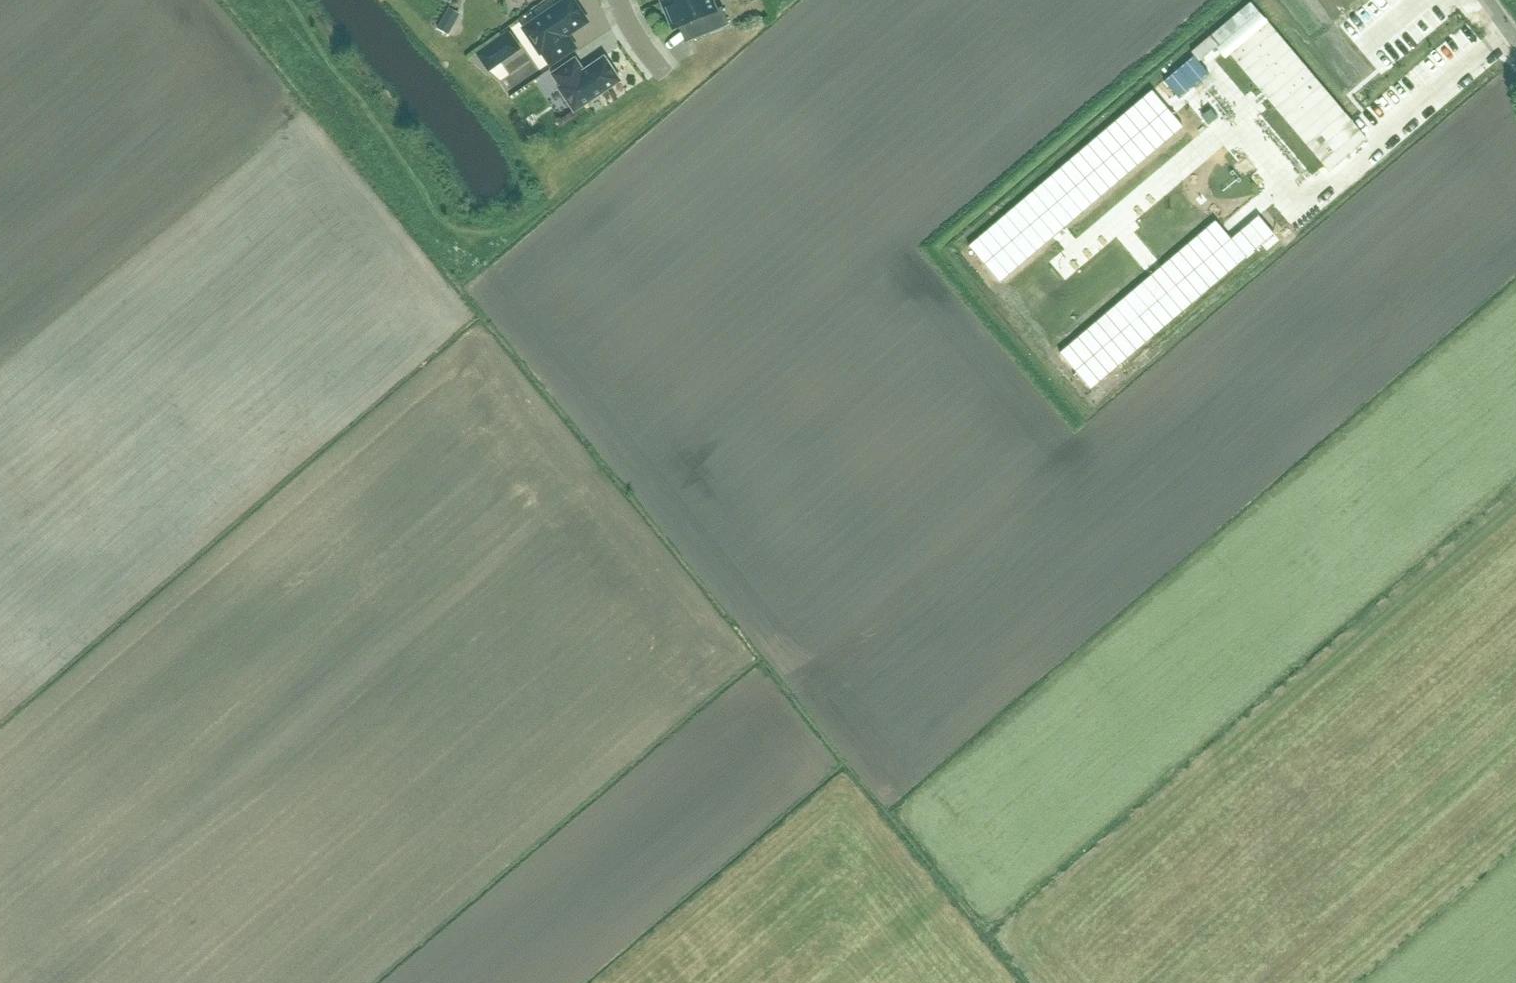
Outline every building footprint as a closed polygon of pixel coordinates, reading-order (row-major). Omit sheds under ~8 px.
[(575,48),(566,36),(586,22),(571,0),(567,0),(523,29),(540,54),(542,52),(550,65),(575,48)] [(662,5),(672,29),(686,24),(692,40),(729,25),(722,7),(716,10),(712,0),(675,0),(662,5)] [(1331,175),(1368,143),(1251,6),(1213,38),(1331,175)] [(507,36),(476,57),(487,73),(502,63),(500,60),(516,49),(507,36)] [(620,81),(604,57),(583,71),(575,58),(551,74),(559,87),(557,88),(574,113),(620,81)] [(1152,90),(968,246),(999,282),(1182,126),(1152,90)] [(1217,223),(1061,356),(1092,392),(1276,237),(1260,218),(1233,242),(1217,223)]
